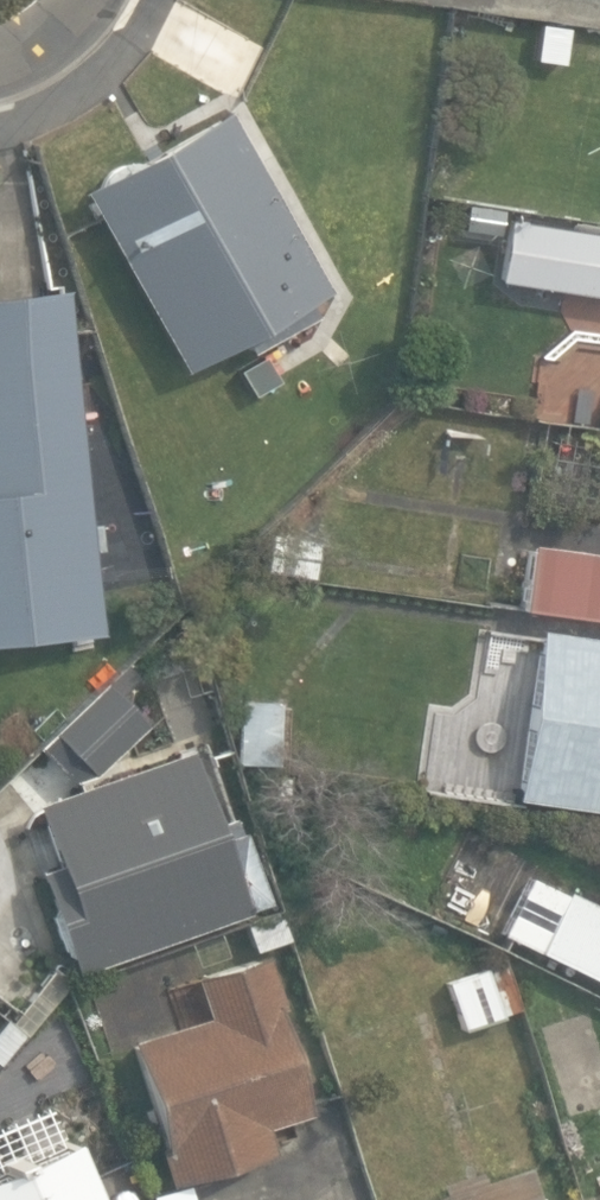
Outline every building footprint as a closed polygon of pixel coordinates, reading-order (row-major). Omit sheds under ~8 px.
[(533,61),(560,65),(565,25),(538,22),(533,61)] [(82,191),(182,371),(233,343),(242,338),(250,352),(316,315),(309,301),(327,291),(226,110),(164,145),(152,145),(141,147),(131,150),(121,156),(112,163),(105,172),(99,181),(82,191)] [(504,220),(495,281),(599,297),(599,234),(504,220)] [(97,632),(88,548),(98,547),(95,523),(86,523),(63,288),(0,294),(0,642),(97,632)] [(314,576),(319,541),(286,537),(281,573),(314,576)] [(533,541),(522,608),(599,621),(599,552),(533,541)] [(599,809),(599,638),(539,629),(514,796),(599,809)] [(36,752),(75,788),(89,783),(148,719),(105,679),(36,752)] [(232,762),(269,766),(276,707),(239,702),(232,762)] [(42,872),(78,975),(245,915),(260,953),(294,940),(279,902),(271,905),(239,816),(223,821),(196,747),(39,805),(60,865),(42,872)] [(529,871),(497,937),(599,986),(599,905),(529,871)] [(200,1015),(131,1038),(169,1152),(159,1155),(169,1185),(274,1150),(266,1125),(311,1111),(259,956),(189,980),(200,1015)] [(443,979),(460,1031),(517,1013),(500,961),(443,979)] [(4,1018),(0,1023),(0,1058),(21,1033),(4,1018)] [(0,1170),(0,1199),(99,1199),(73,1139),(0,1170)]
